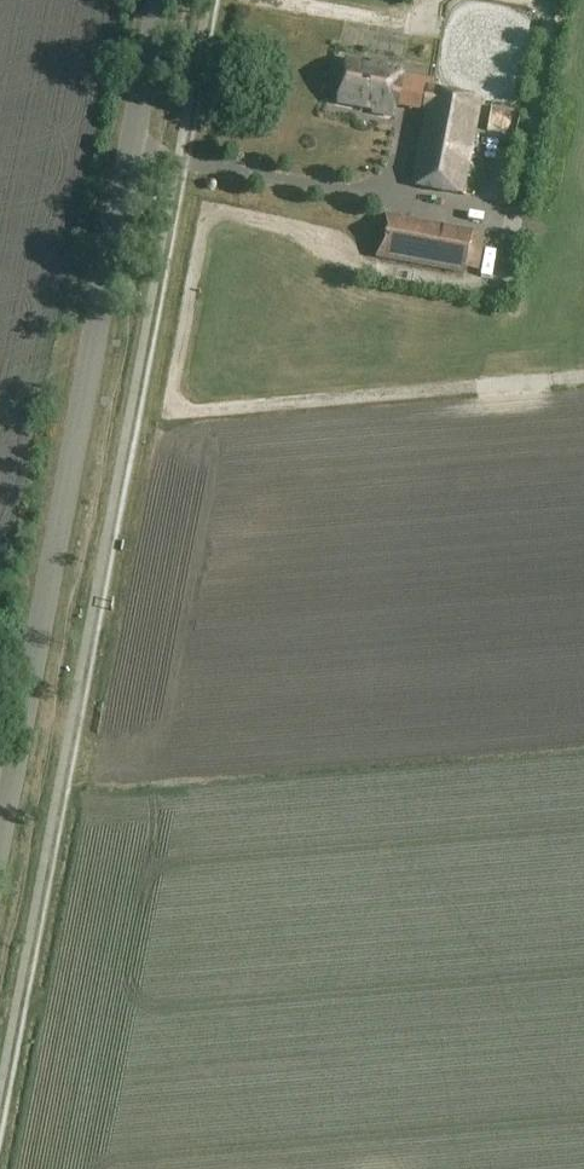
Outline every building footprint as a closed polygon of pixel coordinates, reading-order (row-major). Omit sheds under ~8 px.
[(346,63),(338,104),(364,109),(364,108),(373,109),(372,114),(393,117),(394,108),(400,77),(402,69),(372,63),(371,67),(346,63)] [(480,99),(433,91),(432,91),(427,114),(414,187),(462,196),(480,99)] [(353,123),(355,108),(300,101),(298,115),(353,123)] [(466,277),(474,233),(384,216),(376,260),(466,277)]
